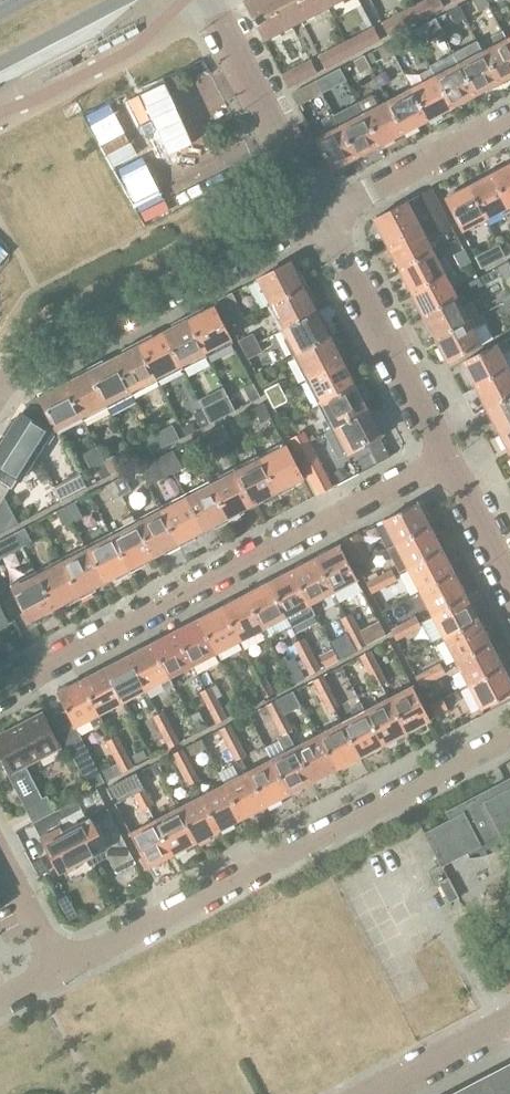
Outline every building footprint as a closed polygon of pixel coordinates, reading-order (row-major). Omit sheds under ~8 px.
[(327,6),(324,0),(243,0),(252,18),(251,18),(255,25),(263,39),(327,6)] [(426,16),(435,11),(429,0),(427,0),(419,4),(426,16)] [(444,7),(441,0),(429,0),(435,11),(444,7)] [(479,10),(489,5),(486,0),(474,0),(479,10)] [(410,9),(416,21),(426,16),(419,4),(410,9)] [(459,6),(449,11),(455,23),(465,18),(459,6)] [(401,13),(407,26),(416,21),(410,9),(401,13)] [(391,18),(398,31),(407,26),(401,13),(391,18)] [(391,18),(382,23),(388,35),(398,31),(391,18)] [(435,18),(425,24),(431,36),(441,30),(435,18)] [(371,45),(380,40),(374,28),(364,32),(371,45)] [(482,51),(498,83),(509,76),(509,46),(506,39),(502,30),(491,36),(495,44),(482,51)] [(411,31),(402,36),(408,48),(417,42),(411,31)] [(371,45),(364,32),(355,37),(362,50),(371,45)] [(362,50),(355,37),(346,42),(352,54),(362,50)] [(459,63),(475,95),(498,83),(482,51),(476,40),(465,46),(471,57),(459,63)] [(352,54),(346,42),(337,47),(343,59),(352,54)] [(387,43),(378,48),(384,60),(393,55),(387,43)] [(343,59),(337,47),(327,51),(334,64),(343,59)] [(327,51),(318,56),(325,68),(334,64),(327,51)] [(371,52),(363,56),(368,65),(376,61),(371,52)] [(363,56),(354,61),(359,73),(369,68),(368,65),(363,56)] [(307,77),(316,73),(310,60),(301,65),(307,77)] [(459,63),(435,76),(451,108),(475,95),(459,63)] [(291,70),(297,82),(307,77),(301,65),(291,70)] [(339,68),(326,75),(332,87),(345,81),(339,68)] [(411,88),(427,120),(451,108),(435,76),(431,68),(420,73),(424,82),(411,88)] [(291,70),(281,75),(287,87),(297,82),(291,70)] [(292,93),(298,105),(321,93),(315,81),(292,93)] [(411,88),(387,101),(403,132),(427,120),(411,88)] [(363,114),(379,145),(403,132),(387,101),(379,105),(372,93),(357,101),(363,113),(363,114)] [(315,139),(331,170),(355,157),(339,126),(332,113),(320,120),(327,132),(315,139)] [(363,114),(339,126),(355,157),(379,145),(363,114)] [(509,206),(509,164),(506,166),(505,165),(494,171),(495,172),(492,174),(508,207),(509,206)] [(472,184),(469,186),(486,219),(508,207),(492,174),(483,178),(482,176),(471,182),(472,184)] [(486,219),(469,186),(460,190),(459,189),(451,193),(452,195),(445,199),(462,231),(486,219)] [(419,195),(433,221),(445,214),(431,188),(419,195)] [(406,201),(373,218),(380,230),(378,231),(384,242),(385,242),(387,245),(420,227),(406,201)] [(445,214),(433,221),(438,232),(451,225),(445,214)] [(420,227),(387,245),(391,253),(390,254),(395,266),(398,265),(400,269),(433,253),(420,227)] [(481,268),(505,256),(499,244),(475,256),(481,268)] [(470,262),(464,250),(454,255),(460,267),(470,262)] [(433,253),(400,269),(404,277),(402,278),(408,289),(410,288),(411,292),(444,275),(433,253)] [(289,262),(257,278),(271,305),(306,286),(298,271),(295,272),(289,262)] [(502,275),(504,280),(509,277),(509,268),(508,263),(498,268),(502,275)] [(444,275),(411,292),(416,300),(414,301),(420,313),(421,311),(423,314),(456,297),(444,275)] [(306,286),(271,305),(284,329),(316,313),(310,302),(314,300),(306,286)] [(231,292),(217,300),(230,326),(244,318),(231,292)] [(501,299),(508,311),(509,310),(509,295),(501,299)] [(456,297),(423,314),(427,323),(426,324),(432,336),(434,335),(436,339),(469,322),(456,297)] [(200,308),(186,316),(204,351),(229,339),(212,305),(211,306),(212,308),(202,312),(200,308)] [(316,313),(284,329),(297,354),(332,335),(324,320),(320,322),(316,313)] [(162,333),(179,365),(204,351),(186,316),(170,324),(172,328),(162,333)] [(469,322),(436,339),(440,346),(438,347),(444,359),(445,358),(447,362),(481,345),(469,322)] [(151,334),(136,342),(154,377),(179,365),(162,333),(153,338),(151,334)] [(243,350),(257,343),(252,333),(238,341),(243,350)] [(332,335),(297,354),(309,378),(341,362),(335,351),(340,349),(332,335)] [(154,377),(136,342),(121,349),(123,354),(113,359),(132,394),(132,396),(141,391),(138,386),(154,377)] [(243,350),(247,359),(262,352),(257,343),(243,350)] [(476,387),(509,370),(496,344),(463,362),(467,370),(465,371),(471,383),(473,382),(476,387)] [(122,399),(132,394),(113,359),(103,364),(101,360),(86,368),(105,403),(120,395),(122,399)] [(341,362),(309,378),(322,403),(358,385),(350,370),(346,372),(341,362)] [(105,403),(86,368),(72,375),(74,379),(64,384),(80,416),(105,403)] [(509,370),(476,387),(479,394),(477,394),(483,406),(485,405),(487,409),(509,398),(509,369),(509,370)] [(259,397),(252,383),(242,388),(250,402),(259,397)] [(269,400),(283,393),(277,383),(263,390),(269,400)] [(37,394),(39,397),(55,428),(55,429),(80,416),(64,384),(54,390),(51,386),(37,394)] [(358,385),(322,403),(335,428),(366,411),(361,401),(365,399),(358,385)] [(269,400),(273,408),(287,401),(283,393),(269,400)] [(227,396),(201,408),(202,409),(209,423),(218,419),(234,410),(227,396)] [(55,428),(39,397),(23,405),(24,406),(14,423),(10,420),(1,434),(35,456),(50,432),(49,431),(55,428)] [(509,427),(509,398),(487,409),(491,417),(489,418),(495,429),(497,428),(499,432),(509,427)] [(270,418),(262,403),(253,408),(260,423),(270,418)] [(209,423),(202,409),(193,414),(200,428),(209,423)] [(366,411),(335,428),(348,453),(384,434),(376,419),(372,422),(366,411)] [(221,424),(212,429),(219,444),(229,439),(221,424)] [(160,449),(178,439),(171,425),(153,435),(160,449)] [(499,432),(501,435),(499,436),(505,448),(507,447),(509,453),(509,427),(499,432)] [(219,444),(212,429),(203,434),(211,448),(219,444)] [(294,450),(309,442),(304,432),(289,440),(294,450)] [(10,487),(11,488),(18,478),(20,479),(35,456),(1,434),(0,436),(0,481),(10,487)] [(160,449),(153,435),(143,440),(151,454),(160,449)] [(332,486),(322,467),(309,442),(294,450),(317,494),(332,486)] [(285,447),(260,460),(278,495),(293,487),(291,483),(301,478),(285,447)] [(172,450),(163,455),(170,470),(173,468),(178,478),(185,474),(172,450)] [(170,470),(163,455),(154,460),(161,474),(170,470)] [(112,456),(103,461),(110,475),(120,470),(112,456)] [(278,495),(260,460),(235,473),(251,504),(262,498),(264,502),(278,495)] [(110,475),(103,461),(94,465),(102,480),(110,475)] [(80,472),(55,484),(62,499),(87,487),(80,472)] [(235,473),(210,485),(228,521),(243,513),(241,509),(251,504),(235,473)] [(123,476),(114,481),(121,495),(130,490),(123,476)] [(0,481),(0,496),(3,498),(10,487),(0,481)] [(121,495),(114,481),(104,486),(111,500),(121,495)] [(228,521),(210,485),(195,493),(193,488),(183,494),(201,530),(212,524),(214,528),(228,521)] [(175,503),(160,511),(179,546),(193,539),(191,535),(201,530),(183,494),(173,499),(175,503)] [(73,502),(64,507),(71,521),(81,516),(73,502)] [(416,503),(383,520),(395,544),(429,527),(428,526),(430,523),(425,515),(422,515),(416,503)] [(71,521),(64,507),(55,511),(62,526),(71,521)] [(143,514),(133,519),(152,556),(163,550),(164,554),(179,546),(160,511),(145,519),(143,514)] [(120,520),(125,530),(111,537),(129,572),(144,565),(142,561),(152,556),(133,519),(131,515),(120,520)] [(408,568),(441,550),(440,548),(442,546),(438,538),(435,539),(429,527),(395,544),(387,548),(400,572),(408,568)] [(23,528),(14,533),(21,547),(31,542),(23,528)] [(14,533),(0,540),(0,558),(21,547),(14,533)] [(357,534),(344,541),(356,565),(370,558),(357,534)] [(111,537),(86,550),(103,582),(113,576),(115,580),(129,572),(111,537)] [(338,546),(336,547),(327,552),(325,550),(317,555),(317,557),(315,558),(332,592),(356,579),(338,546)] [(103,582),(86,550),(61,563),(80,598),(95,591),(93,587),(103,582)] [(441,550),(408,568),(420,591),(453,573),(452,572),(454,570),(449,562),(447,562),(441,550)] [(332,592),(315,558),(304,564),(302,563),(294,567),(294,569),(291,571),(309,604),(332,592)] [(34,571),(37,576),(53,608),(64,602),(66,606),(80,598),(61,563),(46,571),(44,566),(34,571)] [(309,604),(291,571),(280,576),(278,574),(270,579),(270,582),(268,583),(285,616),(309,604)] [(379,577),(384,587),(396,580),(391,571),(379,577)] [(453,573),(420,591),(432,615),(466,597),(465,596),(466,593),(462,585),(459,585),(453,573)] [(53,608),(37,576),(11,589),(30,624),(45,616),(43,613),(53,608)] [(379,577),(366,583),(371,593),(384,587),(379,577)] [(285,616),(268,583),(257,589),(254,587),(246,591),(247,594),(244,595),(262,629),(285,616)] [(262,629),(244,595),(234,601),(232,599),(223,603),(223,606),(220,607),(238,641),(262,629)] [(466,597),(432,615),(445,639),(478,622),(476,619),(478,617),(473,608),(471,609),(466,597)] [(238,641),(220,607),(209,613),(208,611),(200,616),(200,618),(197,620),(215,653),(238,641)] [(348,635),(358,630),(350,614),(340,619),(348,635)] [(403,624),(408,634),(421,627),(416,617),(403,624)] [(215,653),(197,620),(187,625),(186,623),(176,628),(176,630),(173,632),(191,666),(215,653)] [(478,622),(445,639),(456,662),(490,645),(489,642),(491,640),(486,631),(483,632),(478,622)] [(384,636),(378,623),(359,632),(366,646),(384,636)] [(403,624),(390,630),(395,640),(408,634),(403,624)] [(348,635),(356,651),(366,646),(358,630),(348,635)] [(191,666),(173,632),(163,637),(162,636),(153,640),(153,643),(150,644),(168,678),(191,666)] [(301,659),(311,654),(302,639),(293,644),(301,659)] [(168,678),(150,644),(139,650),(138,648),(129,652),(130,655),(126,657),(144,691),(160,682),(163,688),(171,684),(168,678)] [(490,645),(456,662),(469,687),(503,669),(501,666),(502,663),(499,656),(496,656),(490,645)] [(323,668),(338,660),(331,648),(317,656),(323,668)] [(377,667),(368,651),(359,656),(367,672),(377,667)] [(301,659),(309,675),(319,670),(311,654),(301,659)] [(144,691),(126,657),(117,662),(114,660),(106,664),(106,667),(103,669),(121,703),(144,691)] [(301,672),(296,662),(283,668),(292,684),(304,678),(301,672)] [(254,684),(264,679),(256,663),(246,668),(254,684)] [(428,671),(433,681),(447,674),(442,664),(428,671)] [(385,683),(377,667),(367,672),(375,688),(385,683)] [(121,703),(103,669),(92,674),(91,673),(82,677),(83,679),(79,681),(97,715),(121,703)] [(469,687),(481,709),(509,694),(509,679),(507,679),(503,669),(469,687)] [(428,671),(415,677),(420,687),(433,681),(428,671)] [(312,681),(320,697),(330,691),(322,676),(312,681)] [(254,684),(263,700),(272,694),(264,679),(254,684)] [(97,715),(79,681),(70,686),(68,685),(59,689),(60,691),(56,693),(65,711),(52,718),(92,791),(98,788),(96,786),(103,782),(74,727),(90,719),(94,727),(101,722),(97,715)] [(387,699),(405,733),(408,732),(410,733),(418,729),(418,726),(429,721),(411,686),(387,699)] [(207,708),(217,703),(209,687),(199,692),(207,708)] [(293,691),(276,700),(283,715),(300,706),(293,691)] [(330,691),(320,697),(328,712),(338,707),(330,691)] [(387,699),(364,711),(381,745),(385,743),(387,745),(395,741),(395,738),(405,733),(387,699)] [(430,706),(435,715),(447,709),(442,699),(430,706)] [(226,705),(231,716),(241,711),(236,700),(226,705)] [(276,700),(266,705),(274,721),(283,716),(283,715),(276,700)] [(207,708),(215,724),(226,719),(217,703),(207,708)] [(364,711),(340,724),(358,758),(361,756),(363,758),(372,753),(372,750),(381,745),(364,711)] [(161,733),(170,727),(162,712),(152,717),(161,733)] [(53,812),(45,796),(40,798),(23,766),(60,746),(42,713),(0,735),(0,751),(4,758),(0,760),(0,761),(33,822),(53,812)] [(274,721),(282,737),(286,734),(292,732),(283,716),(274,721)] [(197,734),(208,728),(203,719),(192,725),(197,734)] [(317,736),(335,769),(338,768),(340,770),(348,765),(348,763),(358,758),(340,724),(317,736)] [(236,741),(228,725),(218,730),(227,746),(236,741)] [(161,733),(169,748),(179,743),(170,727),(161,733)] [(270,760),(288,794),(291,792),(293,794),(301,790),(301,787),(311,782),(293,748),(286,734),(282,737),(278,739),(286,752),(270,760)] [(114,757),(124,752),(116,736),(106,741),(114,757)] [(324,775),(335,769),(317,736),(293,748),(311,782),(314,780),(316,782),(325,778),(324,775)] [(201,739),(186,747),(191,756),(206,749),(201,739)] [(245,756),(236,741),(227,746),(235,762),(245,756)] [(131,755),(135,763),(147,758),(142,749),(131,755)] [(190,765),(182,749),(171,755),(179,770),(190,765)] [(105,781),(122,773),(132,768),(124,752),(114,757),(116,763),(100,771),(105,781)] [(270,760),(247,772),(265,806),(268,805),(269,807),(278,802),(278,799),(288,794),(270,760)] [(198,781),(190,765),(179,770),(188,786),(198,781)] [(223,785),(241,819),(244,817),(246,819),(254,815),(254,812),(265,806),(247,772),(223,785)] [(114,805),(133,795),(143,790),(134,774),(106,789),(114,805)] [(445,812),(450,821),(426,834),(425,832),(424,833),(441,866),(442,866),(442,865),(465,853),(467,857),(474,857),(480,856),(487,854),(493,852),(499,848),(505,845),(509,841),(509,778),(445,812)] [(223,785),(199,797),(217,831),(220,830),(222,831),(231,826),(231,824),(241,819),(223,785)] [(133,795),(141,811),(145,808),(151,805),(143,790),(133,795)] [(199,797),(176,809),(194,843),(197,842),(199,843),(207,839),(208,836),(217,831),(199,797)] [(76,800),(53,812),(33,822),(41,838),(40,839),(57,873),(102,850),(114,872),(134,862),(107,810),(91,819),(89,816),(84,818),(85,820),(68,829),(61,816),(80,807),(76,800)] [(129,834),(147,868),(150,866),(152,868),(161,863),(161,860),(170,855),(152,822),(145,808),(141,811),(136,813),(143,827),(129,834)] [(176,809),(152,822),(170,855),(173,854),(175,856),(184,851),(184,848),(194,843),(176,809)] [(447,878),(438,882),(449,903),(458,898),(447,878)] [(491,1093),(509,1093),(509,1074),(506,1066),(491,1074),(490,1073),(482,1077),(491,1093)] [(459,1093),(491,1093),(482,1077),(474,1082),(474,1083),(458,1091),(459,1093)]
